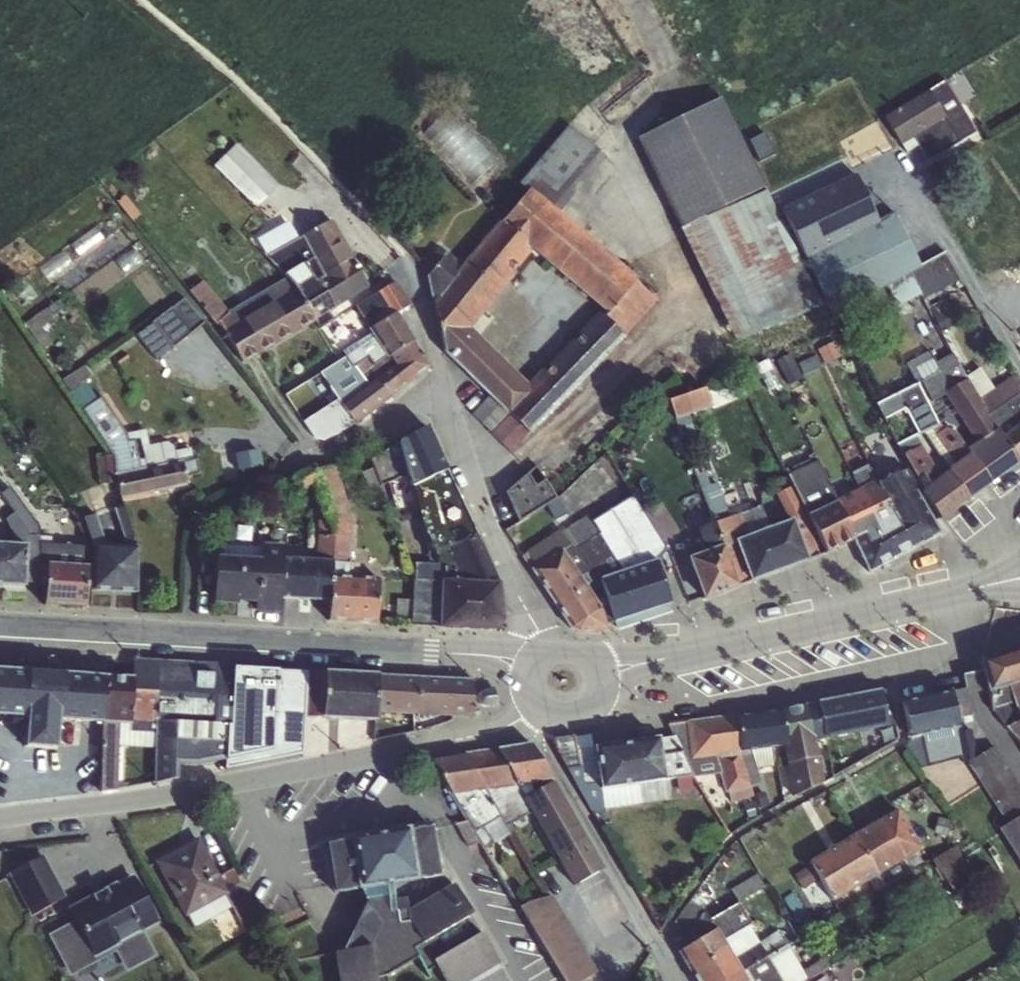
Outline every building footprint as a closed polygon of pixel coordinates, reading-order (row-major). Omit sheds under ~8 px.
[(943,81),(883,117),(900,146),(912,140),(926,163),(975,132),(943,81)] [(721,98),(636,139),(681,229),(679,230),(735,343),(821,307),(767,190),(704,218),(764,188),(721,98)] [(448,109),(422,135),(430,144),(431,145),(471,186),(498,160),(448,109)] [(529,190),(559,213),(606,158),(567,126),(518,184),(527,192),(529,190)] [(221,158),(266,199),(280,186),(236,143),(221,158)] [(266,199),(221,158),(212,167),(255,211),(266,199)] [(842,242),(893,215),(885,203),(874,209),(855,175),(818,194),(842,242)] [(501,221),(499,220),(460,266),(446,253),(446,255),(429,275),(428,277),(433,303),(444,354),(487,397),(506,416),(508,414),(528,434),(530,435),(624,338),(656,301),(636,282),(638,280),(561,214),(559,213),(529,190),(527,192),(501,221)] [(842,242),(818,194),(783,212),(831,314),(846,307),(885,286),(909,273),(920,267),(894,214),(893,215),(842,242)] [(319,280),(335,309),(368,288),(332,220),(299,237),(322,278),(319,280)] [(429,275),(446,255),(437,247),(421,267),(429,275)] [(909,273),(885,286),(893,301),(897,308),(921,295),(923,299),(960,279),(949,259),(946,254),(920,267),(909,273)] [(296,289),(315,323),(335,309),(319,280),(308,258),(282,270),(293,291),(296,289)] [(203,281),(189,292),(215,326),(230,315),(203,281)] [(387,359),(389,358),(414,342),(396,313),(409,305),(396,281),(354,307),(368,329),(373,338),(387,359)] [(296,289),(293,291),(223,331),(242,365),(315,323),(296,289)] [(184,297),(135,336),(156,362),(205,324),(184,297)] [(33,317),(41,328),(53,320),(51,318),(62,310),(60,307),(62,305),(57,300),(33,317)] [(938,305),(928,310),(940,334),(954,327),(946,311),(942,313),(938,305)] [(41,328),(33,317),(24,323),(42,349),(51,343),(44,332),(41,328)] [(44,332),(51,343),(60,336),(53,326),(44,332)] [(345,357),(354,369),(355,368),(367,386),(376,380),(394,366),(389,358),(387,359),(373,338),(345,357)] [(834,341),(816,350),(824,368),(842,359),(834,341)] [(376,380),(390,398),(430,368),(414,342),(389,358),(394,366),(376,380)] [(915,385),(917,384),(921,382),(932,402),(944,396),(943,393),(966,380),(958,365),(952,354),(936,363),(929,351),(905,364),(915,385)] [(802,378),(796,365),(790,353),(775,360),(788,385),(802,378)] [(796,365),(802,378),(822,368),(815,355),(796,365)] [(354,369),(345,357),(285,395),(291,406),(298,417),(318,402),(325,412),(321,415),(330,428),(320,433),(325,441),(335,436),(340,433),(355,425),(328,387),(354,369)] [(958,365),(966,380),(967,379),(979,399),(985,395),(971,371),(965,361),(958,365)] [(79,385),(83,382),(91,377),(84,366),(61,381),(70,394),(71,393),(81,387),(79,385)] [(971,371),(985,395),(994,388),(980,366),(971,371)] [(328,387),(355,425),(390,398),(376,380),(367,386),(355,368),(354,369),(328,387)] [(997,428),(1003,436),(1017,426),(1019,423),(1019,383),(1015,375),(994,388),(985,395),(979,399),(997,428)] [(943,393),(944,396),(974,443),(980,440),(997,428),(979,399),(967,379),(966,380),(943,393)] [(81,387),(71,393),(81,411),(96,401),(83,382),(79,385),(81,387)] [(917,384),(915,385),(876,404),(884,421),(904,410),(918,436),(923,434),(947,470),(968,454),(965,449),(966,449),(955,433),(945,429),(940,426),(939,423),(937,424),(917,384)] [(667,401),(674,421),(712,408),(704,389),(667,401)] [(96,401),(81,411),(108,452),(111,457),(113,460),(113,470),(114,475),(182,461),(186,478),(199,475),(196,460),(193,460),(191,448),(175,452),(173,447),(166,443),(160,444),(148,447),(145,431),(126,435),(101,397),(96,401)] [(506,416),(487,397),(471,415),(510,453),(528,434),(508,414),(506,416)] [(674,421),(667,401),(666,397),(653,405),(669,449),(683,445),(674,421)] [(980,440),(1000,476),(1019,462),(1019,431),(1017,426),(1003,436),(997,428),(980,440)] [(447,547),(475,537),(446,470),(426,427),(399,442),(369,460),(380,487),(407,476),(410,487),(417,513),(428,554),(430,565),(414,564),(413,581),(440,581),(464,581),(447,547)] [(916,479),(921,489),(939,476),(920,445),(914,437),(896,446),(902,455),(916,479)] [(968,454),(947,470),(946,471),(965,503),(1000,476),(980,440),(974,443),(966,449),(965,449),(968,454)] [(261,450),(235,454),(237,472),(264,468),(261,450)] [(113,460),(111,457),(95,456),(101,488),(116,485),(114,475),(113,470),(113,460)] [(739,514),(748,511),(745,504),(727,511),(717,483),(709,486),(706,477),(717,473),(716,470),(711,456),(692,463),(714,524),(739,514)] [(794,523),(799,534),(810,531),(820,556),(833,550),(816,509),(836,500),(832,486),(816,457),(799,466),(788,472),(785,473),(791,483),(788,489),(790,495),(795,493),(804,519),(794,523)] [(182,461),(114,475),(116,485),(119,501),(188,487),(186,478),(182,461)] [(333,562),(332,576),(350,577),(350,562),(351,538),(352,524),(335,465),(315,471),(313,466),(288,479),(296,495),(303,491),(302,489),(316,482),(328,521),(318,521),(317,536),(316,561),(333,562)] [(852,479),(859,489),(877,480),(867,465),(849,474),(852,479)] [(895,502),(916,491),(918,491),(921,489),(916,479),(905,468),(882,478),(895,502)] [(921,489),(918,491),(940,521),(965,503),(946,471),(939,476),(921,489)] [(527,473),(504,493),(518,523),(547,505),(555,521),(568,515),(559,498),(556,499),(544,480),(534,486),(527,473)] [(25,527),(34,521),(0,475),(0,494),(15,514),(25,527)] [(852,539),(859,555),(868,573),(940,533),(916,491),(895,502),(882,478),(877,480),(859,489),(836,500),(852,539)] [(832,486),(836,500),(859,489),(852,479),(832,486)] [(793,519),(794,523),(804,519),(795,493),(790,495),(788,489),(777,492),(782,510),(780,510),(784,523),(793,519)] [(27,546),(27,538),(27,530),(25,527),(15,514),(0,494),(0,514),(5,520),(12,535),(13,545),(27,546)] [(599,536),(620,572),(656,560),(657,564),(667,552),(662,543),(644,514),(633,495),(591,521),(600,535),(599,536)] [(816,509),(833,550),(839,565),(859,555),(852,539),(836,500),(816,509)] [(644,514),(662,543),(679,532),(661,503),(644,514)] [(125,547),(136,547),(123,506),(113,509),(125,547)] [(722,545),(738,587),(750,582),(734,541),(763,531),(767,529),(760,506),(748,511),(739,514),(714,524),(722,545)] [(92,546),(105,546),(95,515),(83,520),(92,546)] [(580,546),(599,578),(620,572),(599,536),(600,535),(591,521),(587,516),(561,533),(571,547),(573,550),(580,546)] [(767,529),(763,531),(778,573),(808,561),(799,534),(794,523),(793,519),(784,523),(767,529)] [(704,552),(722,545),(714,524),(694,530),(704,552)] [(525,553),(535,567),(561,550),(601,609),(606,627),(614,625),(599,578),(580,546),(573,550),(571,547),(561,533),(559,530),(525,553)] [(734,541),(750,582),(778,573),(763,531),(734,541)] [(799,534),(808,561),(820,556),(810,531),(799,534)] [(464,581),(440,581),(438,627),(496,630),(501,621),(497,585),(475,537),(447,547),(464,581)] [(27,546),(25,584),(40,586),(40,579),(41,565),(39,538),(27,538),(27,546)] [(40,579),(40,586),(45,586),(47,563),(56,563),(58,544),(58,539),(39,538),(41,565),(40,579)] [(13,545),(0,544),(0,588),(25,589),(25,584),(27,546),(13,545)] [(56,563),(89,566),(90,558),(91,546),(58,544),(56,563)] [(262,561),(217,558),(215,558),(213,605),(238,606),(238,603),(255,604),(254,613),(280,614),(280,600),(284,559),(284,546),(262,545),(262,548),(262,561)] [(262,561),(262,548),(218,545),(217,558),(262,561)] [(722,545),(704,552),(686,558),(702,600),(738,587),(722,545)] [(91,546),(90,558),(89,594),(137,595),(138,547),(136,547),(125,547),(105,546),(92,546),(91,546)] [(535,567),(531,570),(570,629),(579,634),(597,634),(607,629),(606,627),(601,609),(561,550),(535,567)] [(535,567),(525,553),(521,556),(531,570),(535,567)] [(284,559),(280,600),(329,603),(330,588),(332,588),(332,576),(333,562),(316,561),(284,559)] [(599,578),(614,625),(618,624),(671,607),(672,607),(657,564),(656,560),(620,572),(599,578)] [(47,563),(45,586),(44,604),(87,607),(89,566),(56,563),(47,563)] [(330,588),(329,603),(327,622),(376,625),(380,579),(350,577),(332,576),(332,588),(330,588)] [(440,581),(413,581),(411,626),(438,627),(440,581)] [(671,607),(618,624),(620,629),(672,612),(671,607)] [(985,692),(989,704),(1019,750),(1019,651),(978,664),(980,671),(985,692)] [(154,733),(162,661),(133,660),(130,678),(106,677),(102,724),(130,726),(130,732),(154,733)] [(228,668),(228,666),(162,661),(154,733),(154,784),(177,780),(178,767),(195,768),(226,761),(228,730),(228,668)] [(228,730),(226,761),(304,744),(306,718),(308,673),(228,668),(228,730)] [(0,669),(0,716),(43,720),(46,673),(0,669)] [(985,692),(980,671),(962,675),(964,688),(901,703),(907,735),(925,767),(938,760),(956,754),(946,733),(959,730),(957,720),(972,716),(967,695),(985,692)] [(43,720),(102,724),(106,677),(46,673),(43,720)] [(321,718),(324,674),(308,673),(306,718),(321,718)] [(324,674),(321,718),(321,720),(375,723),(376,714),(377,677),(324,674)] [(377,677),(376,714),(413,716),(426,717),(427,679),(377,677)] [(427,679),(426,717),(452,718),(473,719),(472,682),(427,679)] [(496,707),(493,688),(477,695),(480,707),(496,707)] [(817,705),(824,740),(854,734),(862,762),(899,740),(895,712),(885,713),(880,693),(817,705)] [(785,744),(816,742),(824,740),(817,705),(781,712),(785,744)] [(740,754),(751,787),(760,784),(756,770),(772,768),(771,750),(782,748),(785,744),(781,712),(735,717),(740,754)] [(376,714),(375,723),(375,725),(407,727),(407,733),(413,733),(413,716),(376,714)] [(413,716),(413,733),(424,731),(452,722),(452,718),(426,717),(413,716)] [(740,754),(735,717),(666,724),(673,737),(658,740),(664,781),(695,778),(719,775),(731,804),(753,798),(751,787),(740,754)] [(1019,817),(1019,786),(994,746),(977,757),(972,730),(953,734),(960,763),(965,762),(1006,826),(1019,817)] [(591,814),(664,801),(664,781),(658,740),(593,749),(578,751),(573,735),(549,740),(591,814)] [(92,741),(93,768),(102,768),(102,741),(92,741)] [(816,742),(785,744),(782,748),(793,797),(824,783),(816,742)] [(497,751),(530,815),(558,862),(588,845),(553,781),(534,792),(530,785),(551,780),(531,746),(497,751)] [(464,756),(507,828),(530,815),(497,751),(464,756)] [(507,828),(464,756),(430,761),(465,821),(453,824),(468,850),(479,844),(484,850),(510,834),(507,828)] [(852,836),(882,889),(910,874),(904,861),(921,850),(897,810),(852,836)] [(1006,826),(998,831),(1019,865),(1019,817),(1006,826)] [(432,833),(334,851),(342,899),(385,891),(406,887),(441,881),(432,833)] [(882,889),(852,836),(807,862),(832,902),(867,882),(874,894),(882,889)] [(198,838),(153,862),(193,929),(230,910),(244,933),(260,925),(231,869),(218,875),(198,838)] [(955,847),(929,862),(949,896),(975,881),(955,847)] [(46,853),(11,870),(34,915),(69,897),(46,853)] [(47,934),(69,977),(116,954),(126,973),(156,958),(146,933),(160,925),(134,873),(65,908),(72,921),(47,934)] [(760,873),(736,887),(742,899),(766,884),(760,873)] [(390,925),(332,960),(338,980),(395,980),(394,972),(433,948),(452,980),(472,980),(495,968),(473,931),(479,922),(455,884),(410,913),(406,887),(385,891),(390,925)] [(693,941),(718,923),(699,897),(675,915),(693,941)] [(691,977),(729,957),(714,931),(677,953),(691,977)] [(827,969),(822,960),(802,971),(786,946),(739,974),(727,980),(807,980),(827,969)] [(729,957),(691,977),(694,980),(727,980),(739,974),(729,957)]
